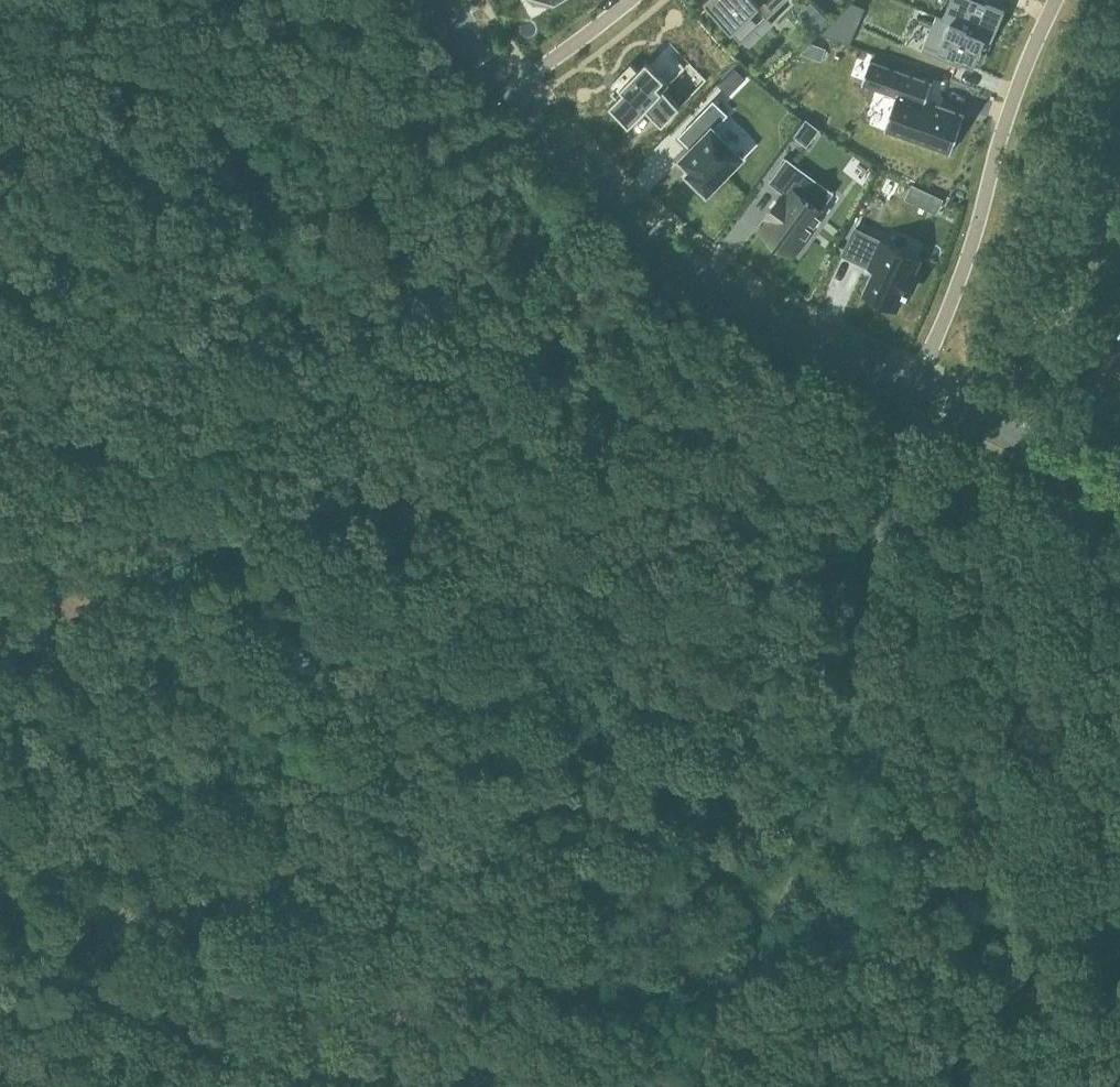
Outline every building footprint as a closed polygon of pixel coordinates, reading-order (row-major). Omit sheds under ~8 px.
[(743,39),(745,38),(740,33),(765,10),(770,14),(785,0),(706,0),(743,39)] [(944,16),(985,35),(993,39),(1002,17),(1006,9),(1000,7),(984,0),(950,0),(944,16)] [(842,12),(821,34),(851,45),(861,20),(842,12)] [(937,14),(922,50),(958,66),(962,56),(974,61),(985,35),(944,16),(937,14)] [(618,96),(611,104),(631,124),(646,108),(663,124),(681,106),(664,90),(686,67),(672,53),(676,48),(670,43),(651,63),(648,60),(639,69),(632,62),(614,80),(619,84),(612,91),(618,96)] [(802,52),(802,53),(822,60),(827,48),(812,43),(802,52)] [(870,61),(863,83),(897,95),(885,129),(952,152),(956,141),(962,126),(961,126),(965,115),(926,101),(933,83),(870,61)] [(736,67),(730,73),(741,84),(747,78),(736,67)] [(704,188),(708,192),(743,156),(714,128),(728,114),(714,101),(682,134),(694,146),(682,159),(693,169),(689,173),(693,177),(691,179),(702,190),(704,188)] [(807,119),(795,135),(808,144),(819,128),(807,119)] [(771,218),(762,231),(793,254),(825,211),(808,199),(820,183),(788,159),(772,181),(789,194),(786,198),(784,197),(783,196),(781,198),(769,214),(768,216),(770,217),(771,218)] [(933,194),(927,207),(938,211),(943,199),(933,194)] [(856,229),(844,254),(879,270),(868,293),(896,306),(903,291),(910,294),(917,277),(911,274),(918,258),(856,229)] [(1096,368),(1112,375),(1113,371),(1119,374),(1119,347),(1108,342),(1096,368)] [(1013,360),(1007,375),(1016,379),(1023,364),(1013,360)]
